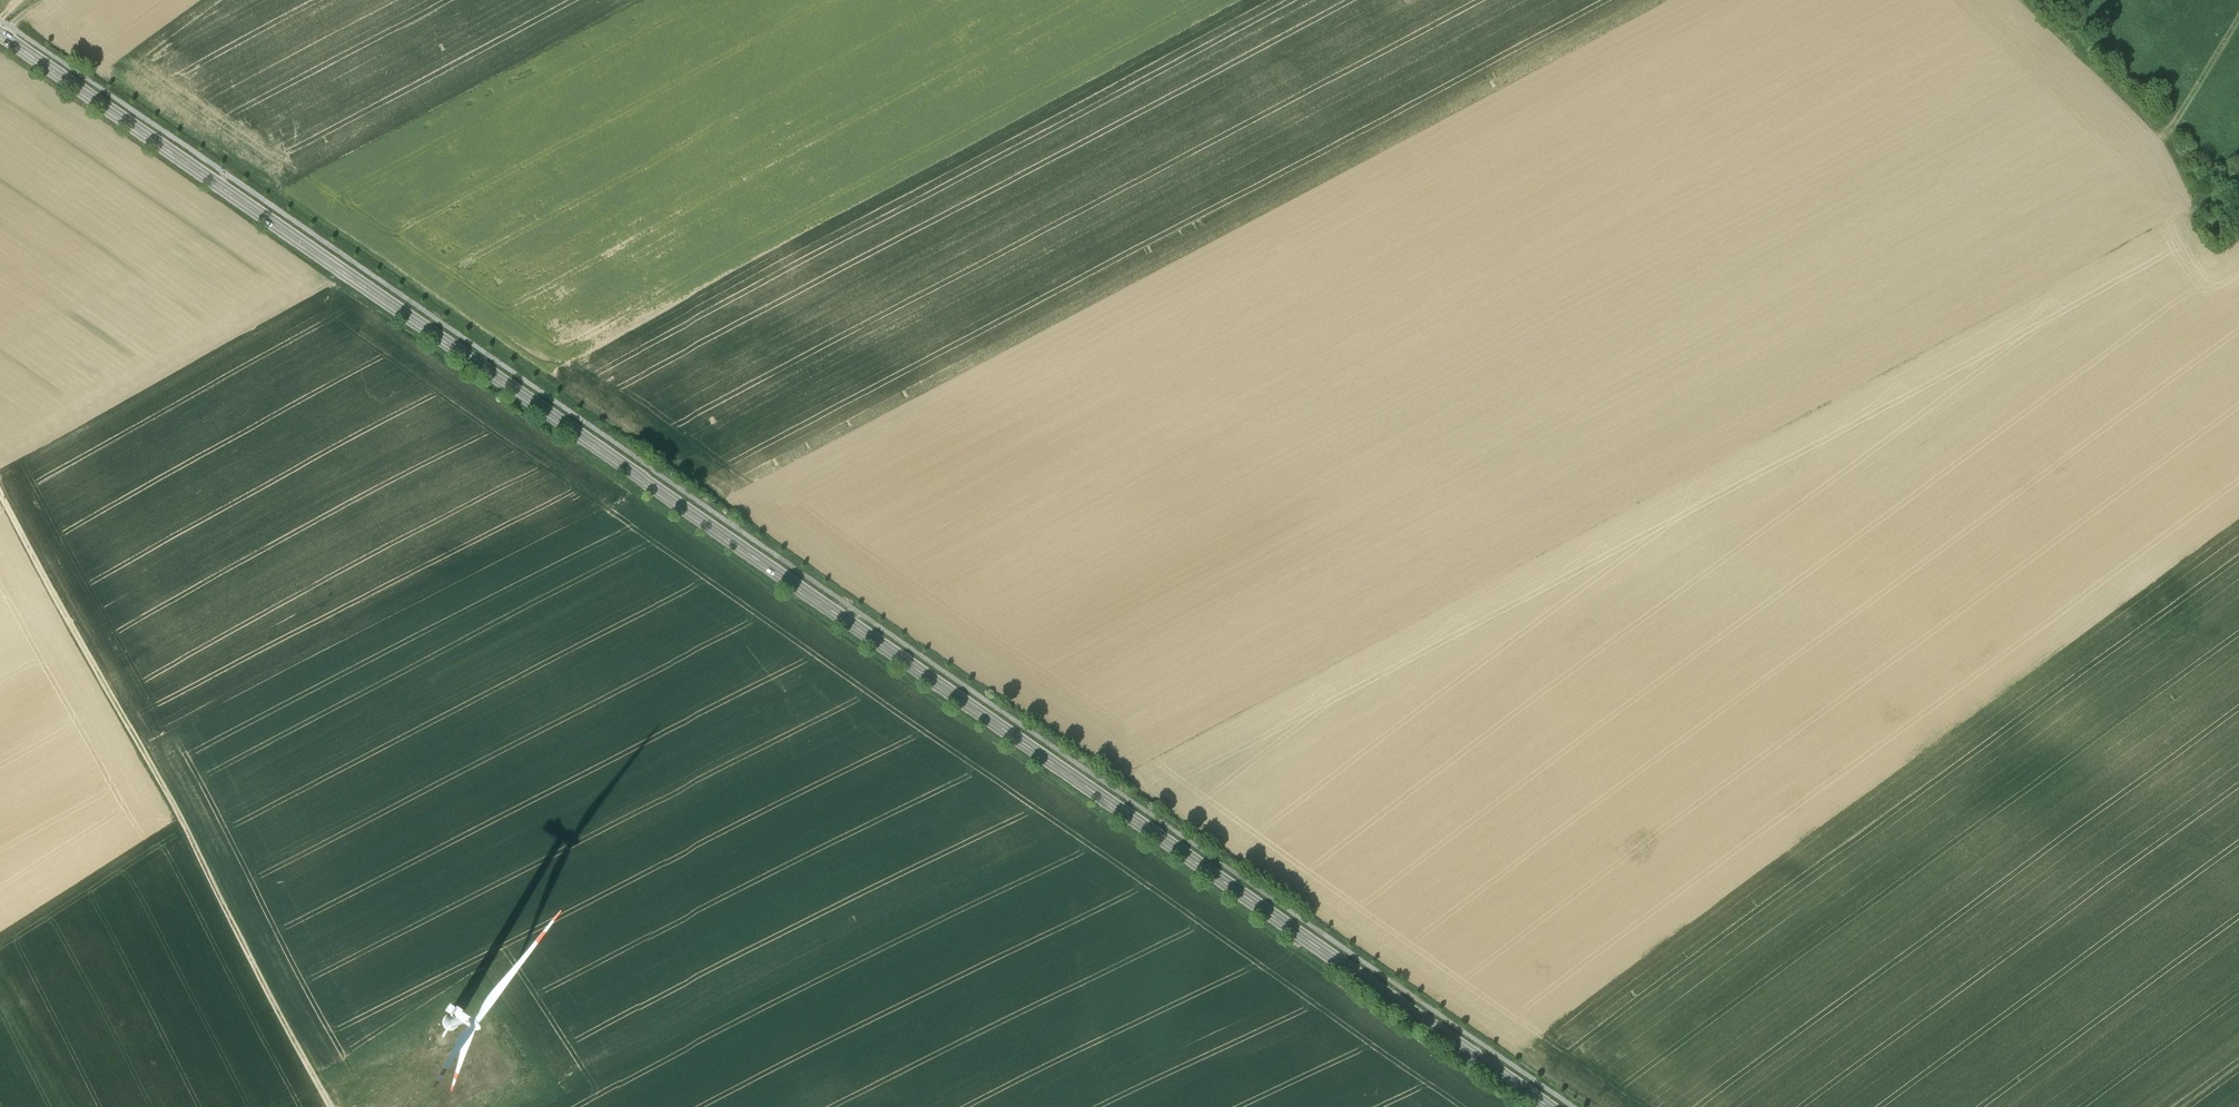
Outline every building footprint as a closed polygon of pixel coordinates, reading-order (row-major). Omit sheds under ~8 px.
[(434,1020),(442,1024),(446,1015),(438,1012),(434,1020)]
